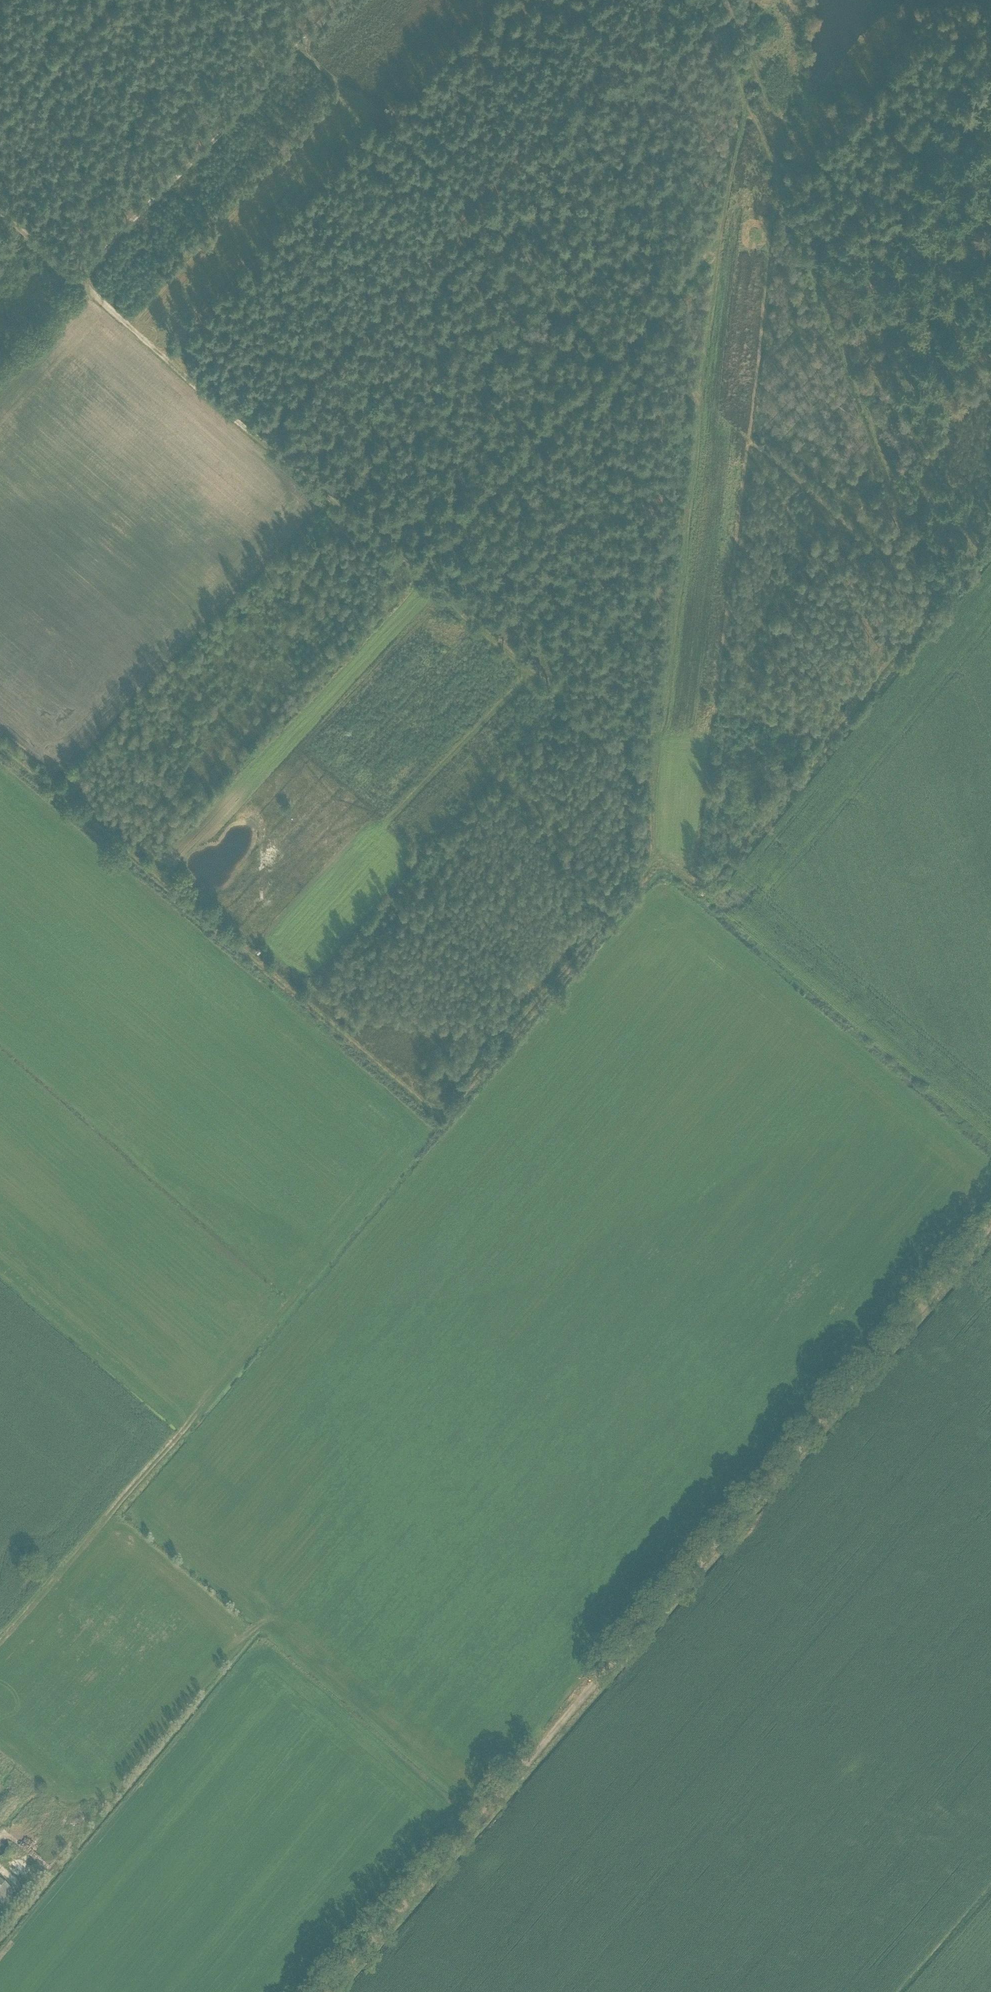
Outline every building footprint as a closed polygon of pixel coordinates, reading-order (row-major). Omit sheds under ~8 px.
[(15,1893),(0,1880),(0,1909),(15,1893)]
